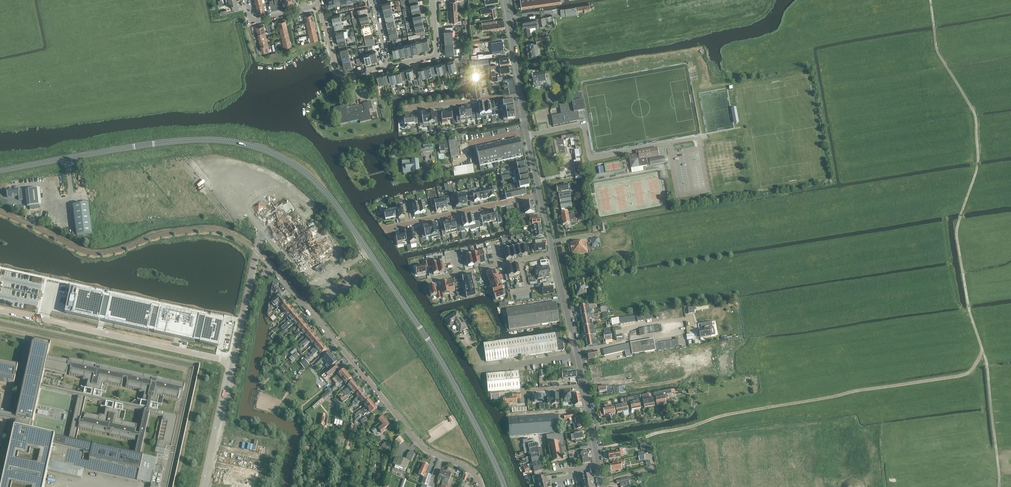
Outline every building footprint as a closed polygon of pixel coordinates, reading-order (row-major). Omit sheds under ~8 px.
[(522,8),(561,2),(561,0),(520,0),(522,8)] [(382,3),(383,9),(392,7),(390,1),(391,1),(382,3)] [(411,7),(409,7),(409,9),(419,7),(418,1),(410,3),(411,7)] [(590,4),(575,6),(560,9),(561,16),(576,13),(575,9),(578,8),(579,11),(582,11),(587,10),(586,10),(590,10),(590,4)] [(488,13),(487,12),(489,11),(490,16),(497,15),(495,6),(481,8),(482,14),(488,13)] [(358,9),(359,15),(367,13),(366,7),(367,7),(358,9)] [(457,10),(450,11),(451,21),(452,21),(452,24),(461,24),(461,21),(458,21),(457,10)] [(312,14),(305,16),(305,19),(306,22),(314,20),(312,14)] [(332,16),(333,22),(341,21),(340,14),(332,16)] [(545,17),(547,25),(554,23),(552,16),(545,17)] [(529,27),(537,26),(536,18),(522,21),(523,28),(524,28),(525,35),(532,34),(532,33),(530,34),(529,27)] [(482,22),(483,30),(492,29),(493,30),(505,28),(504,19),(497,20),(482,22)] [(278,22),(280,28),(287,27),(285,20),(278,22)] [(314,20),(306,22),(308,29),(315,27),(314,20)] [(341,21),(333,22),(335,29),(343,27),(344,27),(343,23),(342,24),(341,21)] [(415,30),(414,31),(415,33),(425,30),(425,28),(424,28),(423,24),(415,26),(416,30),(415,30)] [(256,27),(258,34),(265,32),(264,25),(256,27)] [(280,28),(281,35),(288,33),(287,27),(280,28)] [(315,27),(308,29),(309,35),(316,33),(315,27)] [(336,33),(337,39),(345,37),(344,31),(336,33)] [(281,35),(283,41),(290,39),(288,33),(281,35)] [(310,37),(309,37),(310,41),(311,41),(318,39),(316,33),(309,35),(310,37)] [(373,36),(365,38),(366,44),(375,42),(374,40),(373,36)] [(345,37),(337,39),(339,46),(347,44),(345,37)] [(427,40),(421,41),(423,49),(429,48),(428,44),(431,43),(430,37),(427,38),(427,39),(427,40)] [(527,44),(529,57),(536,55),(536,54),(539,54),(538,49),(540,49),(540,47),(538,48),(537,43),(534,44),(534,43),(527,44)] [(341,56),(349,54),(347,48),(348,48),(339,50),(340,50),(341,56)] [(509,63),(508,57),(499,58),(500,65),(509,63)] [(350,60),(342,62),(343,62),(344,67),(343,68),(348,67),(349,69),(353,68),(352,66),(351,66),(351,64),(354,63),(353,59),(350,60)] [(470,61),(471,67),(489,65),(488,59),(470,61)] [(500,67),(501,74),(510,73),(509,66),(500,67)] [(400,71),(395,72),(396,80),(397,83),(402,82),(402,83),(403,83),(402,79),(400,71)] [(384,75),(383,75),(385,83),(388,82),(389,84),(391,83),(389,73),(387,74),(387,73),(386,73),(384,74),(384,75)] [(545,74),(528,76),(531,90),(537,89),(537,88),(540,87),(539,83),(546,81),(545,74)] [(378,82),(375,83),(378,94),(381,94),(379,85),(379,84),(385,83),(383,75),(377,76),(378,82)] [(516,91),(515,85),(514,78),(503,79),(505,91),(509,91),(509,92),(516,91)] [(479,85),(472,86),(474,96),(480,95),(480,89),(483,89),(482,82),(478,83),(479,85)] [(556,93),(557,103),(564,102),(562,92),(556,93)] [(575,102),(559,105),(561,114),(551,116),(553,126),(577,121),(575,112),(585,110),(581,93),(573,95),(575,102)] [(512,100),(501,102),(502,108),(513,106),(512,100)] [(341,107),(334,108),(335,116),(337,115),(338,115),(340,125),(359,120),(360,123),(371,120),(369,110),(372,110),(371,102),(363,104),(363,105),(350,108),(349,108),(348,104),(340,106),(341,107)] [(490,103),(484,104),(486,116),(492,115),(492,116),(495,116),(494,109),(491,109),(490,103)] [(486,116),(484,104),(479,105),(480,112),(476,113),(477,120),(481,119),(481,117),(486,116)] [(734,123),(739,122),(737,107),(731,107),(734,123)] [(470,108),(464,109),(466,120),(472,120),(475,120),(474,113),(471,114),(470,108)] [(466,120),(464,109),(459,109),(459,115),(456,116),(457,122),(461,122),(461,121),(466,120)] [(433,111),(427,112),(429,124),(434,123),(435,124),(438,124),(437,117),(434,118),(433,111)] [(422,119),(419,120),(420,126),(424,126),(423,124),(429,124),(427,112),(426,112),(422,113),(421,113),(422,119)] [(451,112),(441,114),(442,123),(447,123),(447,120),(452,119),(451,112)] [(418,124),(417,117),(404,119),(405,129),(410,128),(409,125),(418,124)] [(566,140),(574,139),(575,149),(580,148),(578,138),(578,135),(576,135),(557,138),(558,140),(566,138),(566,140)] [(480,166),(523,157),(518,138),(476,147),(480,166)] [(551,142),(554,156),(565,154),(564,147),(559,148),(559,146),(564,145),(563,140),(558,141),(551,142)] [(453,156),(453,157),(459,157),(457,141),(449,142),(451,157),(453,156)] [(657,148),(638,151),(639,159),(658,156),(657,148)] [(574,150),(576,162),(573,162),(575,177),(582,176),(578,150),(574,150)] [(631,168),(649,165),(648,158),(638,160),(637,154),(629,155),(631,168)] [(664,157),(649,159),(650,165),(665,162),(664,157)] [(402,162),(403,173),(419,171),(418,160),(402,162)] [(523,161),(512,164),(514,170),(525,168),(523,161)] [(525,168),(514,170),(515,177),(526,174),(525,168)] [(526,174),(515,177),(517,183),(528,181),(526,174)] [(528,181),(517,183),(518,189),(525,188),(529,187),(528,181)] [(563,184),(563,185),(556,187),(557,192),(569,190),(567,183),(563,184)] [(492,188),(487,189),(490,199),(495,197),(493,192),(497,191),(495,184),(492,185),(492,188)] [(26,190),(27,206),(30,206),(30,210),(34,209),(34,208),(35,208),(35,209),(40,209),(39,205),(42,205),(40,188),(26,190)] [(518,189),(505,192),(506,199),(512,198),(510,193),(513,192),(525,189),(525,188),(518,189)] [(19,200),(23,200),(22,190),(19,190),(19,189),(18,189),(13,190),(7,190),(7,198),(8,198),(8,197),(18,196),(19,200)] [(480,201),(477,191),(473,193),(472,189),(468,190),(470,197),(473,196),(474,202),(480,201)] [(460,195),(459,195),(462,206),(463,206),(467,205),(468,205),(466,198),(469,197),(468,190),(464,191),(465,194),(460,195)] [(558,193),(560,201),(571,199),(570,191),(566,192),(558,193)] [(453,195),(450,196),(451,202),(455,201),(456,208),(462,206),(459,195),(460,195),(459,193),(453,194),(453,195)] [(445,198),(439,199),(442,211),(448,209),(446,204),(450,203),(448,196),(445,197),(445,198)] [(442,211),(439,199),(434,200),(430,200),(432,207),(435,206),(436,212),(442,211)] [(571,199),(560,201),(561,208),(572,206),(571,199)] [(423,201),(418,202),(420,214),(426,213),(425,207),(428,206),(426,200),(423,200),(423,201)] [(420,214),(418,202),(412,204),(412,203),(409,204),(410,210),(413,209),(415,215),(420,214)] [(88,204),(73,205),(77,235),(92,233),(88,204)] [(402,206),(396,207),(397,210),(399,217),(398,217),(399,219),(405,217),(403,212),(407,211),(405,204),(402,205),(402,206)] [(285,245),(294,259),(301,269),(306,266),(302,260),(305,258),(309,264),(319,258),(321,261),(335,252),(326,238),(321,242),(320,241),(320,240),(319,237),(318,237),(315,239),(309,229),(299,236),(296,232),(298,231),(297,230),(292,222),(290,219),(289,220),(285,213),(282,215),(282,214),(281,213),(282,212),(279,208),(276,210),(273,212),(271,213),(268,209),(260,214),(264,222),(264,223),(264,224),(264,225),(265,225),(266,225),(268,224),(274,234),(273,234),(277,241),(278,240),(282,247),(285,245)] [(388,209),(384,210),(384,213),(386,220),(398,217),(399,217),(397,210),(389,212),(388,209)] [(496,211),(490,212),(493,224),(498,223),(498,224),(502,223),(500,216),(497,217),(496,211)] [(488,223),(486,213),(480,215),(482,221),(479,221),(480,228),(483,227),(483,224),(488,223)] [(473,215),(467,216),(470,230),(476,229),(479,228),(478,221),(475,222),(473,215)] [(470,230),(467,216),(461,218),(463,225),(460,225),(461,232),(465,231),(464,229),(470,228),(470,230)] [(540,218),(537,219),(537,216),(529,217),(530,225),(540,224),(541,223),(541,222),(540,221),(540,218)] [(577,217),(562,219),(562,222),(562,223),(562,224),(563,224),(563,225),(570,224),(569,221),(577,220),(577,217)] [(455,221),(449,222),(451,234),(457,232),(457,233),(460,232),(459,226),(456,226),(455,221)] [(451,234),(449,222),(443,223),(444,229),(441,230),(443,236),(446,235),(451,234)] [(434,224),(429,225),(431,236),(431,238),(437,237),(437,239),(441,238),(439,230),(436,231),(434,224)] [(424,232),(421,232),(422,238),(431,236),(429,225),(427,225),(424,226),(423,226),(424,232)] [(413,230),(408,231),(410,240),(409,240),(411,245),(416,244),(416,245),(420,244),(418,235),(415,236),(413,230)] [(405,234),(395,236),(397,243),(398,246),(402,245),(402,242),(407,241),(409,240),(410,240),(408,231),(407,231),(408,233),(405,234)] [(536,244),(534,244),(535,252),(546,250),(545,243),(542,243),(541,240),(535,241),(536,244)] [(586,241),(570,243),(572,255),(588,253),(586,241)] [(509,247),(504,248),(506,260),(512,259),(509,247)] [(483,252),(478,253),(480,264),(481,264),(485,263),(484,263),(486,263),(484,255),(487,255),(486,248),(482,249),(483,252)] [(466,253),(462,254),(463,260),(466,259),(468,267),(474,265),(471,255),(472,255),(471,252),(466,254),(466,253)] [(472,255),(471,255),(474,265),(480,264),(478,253),(472,255)] [(442,259),(436,260),(439,273),(445,272),(443,264),(446,264),(445,257),(441,257),(442,259)] [(431,261),(427,262),(429,268),(432,267),(433,274),(439,273),(436,260),(431,261)] [(424,266),(415,268),(417,275),(426,272),(425,268),(429,268),(427,262),(424,262),(424,266)] [(518,264),(512,265),(515,277),(520,275),(520,274),(518,264)] [(512,265),(506,266),(509,276),(509,278),(515,277),(512,265)] [(549,267),(536,268),(538,280),(550,278),(549,267)] [(489,272),(486,273),(488,279),(499,275),(497,269),(495,270),(493,271),(493,269),(489,271),(489,272)] [(488,279),(490,284),(501,280),(499,275),(488,279)] [(463,282),(461,282),(462,288),(473,285),(472,280),(463,282)] [(501,280),(490,284),(492,288),(491,289),(492,289),(501,285),(501,286),(503,285),(501,280)] [(443,291),(440,292),(441,298),(445,297),(445,296),(450,295),(450,293),(449,293),(447,282),(441,283),(443,291)] [(544,287),(542,287),(543,295),(554,294),(553,286),(550,286),(549,283),(543,284),(544,287)] [(435,285),(428,287),(431,297),(437,295),(438,299),(441,298),(440,292),(437,293),(435,285)] [(473,285),(462,288),(464,293),(465,293),(475,291),(475,290),(474,290),(473,285)] [(501,285),(492,289),(493,294),(503,290),(501,286),(501,285)] [(576,291),(577,296),(586,294),(585,289),(584,285),(575,286),(576,291)] [(69,287),(64,313),(215,346),(221,320),(69,287)] [(503,290),(493,294),(495,299),(505,296),(504,293),(503,290)] [(280,294),(275,299),(272,301),(276,306),(279,303),(281,305),(286,301),(284,300),(285,300),(284,300),(283,299),(283,298),(280,294)] [(281,307),(284,312),(290,307),(287,302),(281,307)] [(546,304),(506,310),(507,313),(509,326),(509,329),(559,322),(558,319),(556,305),(546,307),(546,304)] [(290,307),(284,312),(283,313),(284,315),(286,313),(288,316),(294,311),(290,307)] [(283,330),(299,316),(295,312),(287,319),(289,321),(281,328),(283,330)] [(466,328),(457,313),(446,320),(450,326),(455,323),(460,331),(466,328)] [(651,313),(636,315),(637,321),(652,318),(651,313)] [(634,315),(619,318),(620,324),(635,321),(634,315)] [(302,321),(299,316),(283,330),(285,331),(294,323),(296,326),(302,321)] [(295,333),(296,335),(307,326),(303,321),(297,326),(299,329),(297,331),(295,333)] [(661,325),(639,328),(640,333),(662,331),(661,325)] [(304,335),(310,330),(307,326),(296,335),(295,336),(296,338),(302,332),(304,335)] [(699,330),(700,338),(711,336),(710,328),(699,330)] [(305,336),(307,338),(299,345),(300,347),(303,345),(315,335),(311,331),(305,336)] [(560,333),(527,337),(530,355),(562,351),(564,349),(564,348),(564,349),(563,348),(562,341),(561,342),(560,333)] [(318,339),(315,335),(303,345),(304,347),(310,342),(313,344),(318,339)] [(682,335),(671,337),(673,347),(684,345),(682,335)] [(527,337),(519,339),(522,356),(530,355),(527,337)] [(6,420),(16,422),(1,486),(11,486),(12,484),(25,486),(44,486),(44,485),(47,475),(50,462),(137,481),(138,481),(143,455),(141,455),(150,414),(163,417),(156,447),(166,449),(167,445),(171,446),(178,415),(174,414),(157,410),(158,405),(157,404),(159,396),(164,397),(164,396),(178,399),(180,391),(183,391),(185,384),(157,377),(157,378),(153,377),(154,377),(101,365),(101,366),(97,365),(97,364),(69,358),(69,361),(48,356),(51,342),(34,338),(17,417),(7,414),(0,413),(0,418),(6,420)] [(522,356),(519,339),(483,344),(486,362),(522,356)] [(630,343),(632,354),(655,350),(653,339),(630,343)] [(310,351),(312,353),(323,344),(319,340),(313,345),(315,347),(310,351)] [(323,344),(312,353),(314,355),(318,351),(321,354),(327,349),(323,344)] [(628,350),(627,344),(603,350),(604,356),(628,350)] [(293,361),(300,355),(296,351),(290,357),(293,361)] [(598,358),(597,351),(587,353),(588,359),(598,358)] [(330,352),(323,358),(328,364),(325,366),(328,369),(330,367),(337,361),(330,352)] [(304,358),(300,362),(306,368),(310,364),(304,358)] [(14,384),(18,366),(0,362),(0,381),(14,384)] [(338,369),(334,365),(325,373),(329,377),(338,369)] [(570,378),(569,369),(561,370),(562,378),(563,378),(564,379),(566,379),(566,378),(570,378)] [(338,375),(333,379),(336,384),(338,383),(348,374),(344,370),(338,375)] [(486,374),(488,392),(520,389),(518,371),(486,374)] [(352,379),(348,374),(338,383),(340,384),(344,381),(346,384),(352,379)] [(343,392),(345,394),(357,385),(353,380),(347,385),(349,387),(343,392)] [(357,385),(345,394),(347,396),(352,392),(354,394),(360,389),(357,385)] [(607,387),(606,387),(605,385),(598,387),(599,393),(606,392),(607,395),(610,394),(613,393),(612,388),(610,388),(610,387),(609,387),(609,388),(607,388),(607,387)] [(329,390),(322,397),(324,399),(332,393),(329,390)] [(354,400),(356,402),(365,395),(361,390),(355,395),(357,398),(354,400)] [(661,392),(659,392),(661,405),(666,404),(665,401),(668,401),(668,400),(667,400),(667,399),(672,398),(671,390),(667,391),(661,392)] [(521,399),(520,393),(512,394),(513,397),(505,398),(505,407),(510,406),(510,404),(517,403),(516,399),(521,399)] [(551,397),(547,398),(547,404),(551,403),(552,405),(559,404),(558,393),(551,394),(551,397)] [(570,393),(563,393),(564,400),(571,400),(571,399),(573,399),(575,406),(581,405),(579,394),(573,395),(573,396),(571,396),(570,393)] [(365,395),(356,402),(358,404),(361,402),(363,404),(369,399),(365,395)] [(636,396),(634,397),(636,410),(641,409),(641,408),(643,408),(641,398),(639,399),(639,396),(638,396),(636,396)] [(627,398),(628,403),(630,402),(632,401),(632,403),(630,403),(628,404),(629,409),(631,408),(631,411),(636,410),(634,397),(627,398)] [(363,413),(373,404),(370,400),(364,405),(366,407),(361,411),(356,416),(357,417),(363,413)] [(377,409),(373,404),(363,413),(364,415),(369,411),(371,414),(377,409)] [(572,417),(573,424),(583,423),(582,417),(575,419),(574,414),(564,416),(565,419),(572,417)] [(508,419),(509,436),(560,432),(558,415),(508,419)] [(371,431),(372,432),(387,421),(383,416),(378,421),(380,423),(376,426),(375,427),(371,430),(371,431)] [(387,421),(372,432),(373,434),(374,433),(378,430),(378,431),(379,430),(382,433),(386,430),(385,429),(390,425),(387,421)] [(566,441),(571,440),(571,441),(575,440),(576,443),(581,442),(580,440),(584,439),(584,438),(585,437),(585,436),(584,436),(583,432),(577,434),(576,431),(579,430),(565,433),(566,441)] [(548,444),(551,462),(565,460),(565,459),(567,458),(562,433),(558,434),(558,433),(546,435),(548,444)] [(404,441),(400,437),(396,440),(399,445),(404,441)] [(608,453),(609,459),(624,457),(622,448),(619,449),(620,451),(608,453)] [(393,464),(395,465),(396,465),(394,468),(398,469),(400,467),(406,469),(409,461),(411,462),(415,454),(411,451),(408,454),(405,461),(396,457),(393,464)] [(523,461),(526,460),(539,457),(538,453),(530,454),(530,457),(523,459),(523,461)] [(143,455),(138,481),(142,482),(147,483),(151,484),(155,465),(156,465),(157,461),(157,459),(157,458),(143,455)] [(610,465),(611,471),(622,469),(621,465),(625,464),(624,460),(613,462),(613,464),(610,465)] [(233,479),(236,477),(230,463),(226,465),(233,479)] [(432,476),(425,473),(428,466),(426,465),(426,464),(425,463),(424,464),(423,464),(418,475),(424,477),(421,485),(422,485),(428,486),(432,476)] [(155,465),(151,484),(150,486),(159,486),(163,469),(161,467),(156,465),(155,465)] [(441,477),(444,478),(446,472),(441,470),(439,477),(439,476),(437,480),(440,481),(441,477)] [(444,478),(441,486),(450,486),(446,486),(447,482),(448,482),(449,480),(451,473),(446,472),(444,478)] [(534,485),(537,484),(548,481),(547,479),(544,480),(543,477),(542,476),(532,477),(534,485)]
